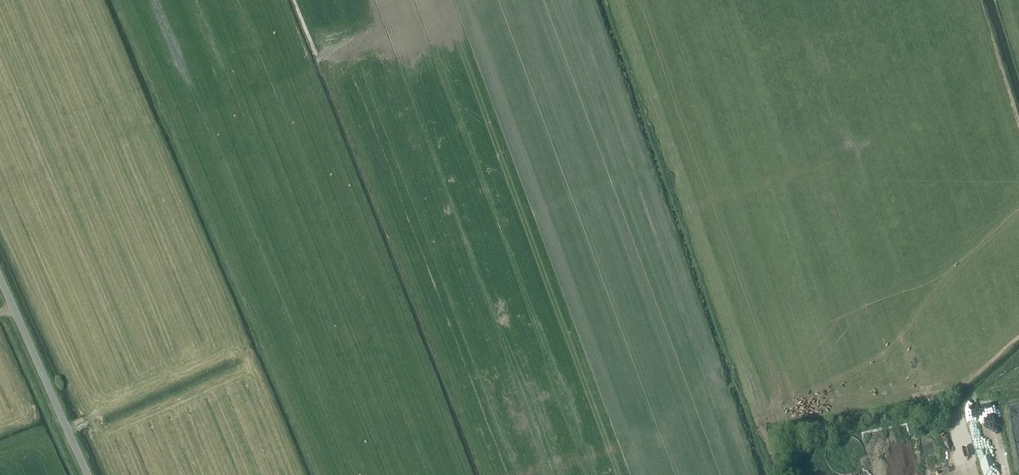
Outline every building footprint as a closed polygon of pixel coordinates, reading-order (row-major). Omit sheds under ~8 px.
[(921,465),(940,461),(933,431),(915,436),(921,465)]
